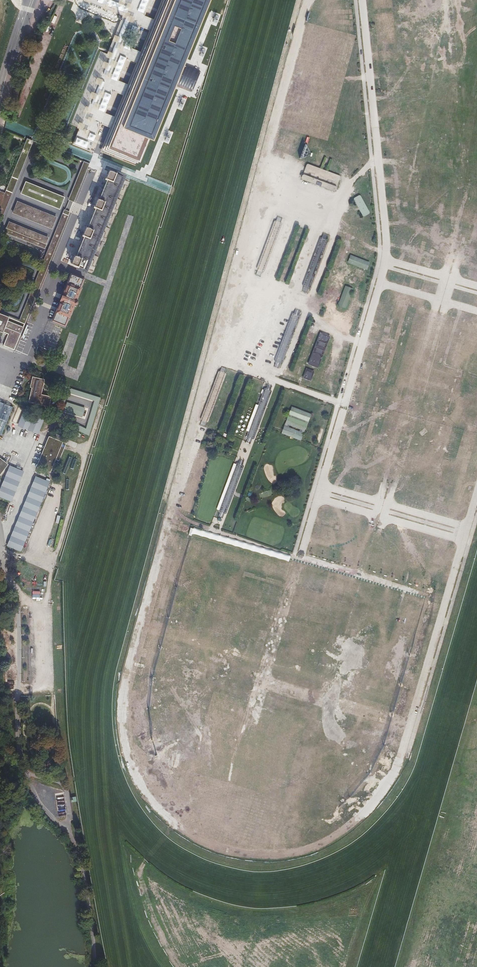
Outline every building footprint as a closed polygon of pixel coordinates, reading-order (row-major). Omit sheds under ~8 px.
[(123,15),(107,54),(109,55),(72,144),(90,151),(150,0),(86,0),(123,15)] [(209,0),(162,0),(101,148),(138,163),(149,134),(154,136),(209,0)] [(32,138),(27,135),(4,194),(0,192),(0,219),(32,138)] [(68,199),(74,201),(89,163),(84,161),(68,199)] [(338,175),(308,164),(307,164),(306,164),(306,165),(301,177),(301,178),(301,179),(302,179),(333,191),(334,191),(335,190),(340,177),(339,176),(339,175),(338,175)] [(71,265),(87,271),(125,178),(109,171),(105,179),(103,178),(105,171),(102,170),(95,189),(98,191),(96,195),(99,196),(106,180),(109,181),(101,201),(97,199),(94,208),(96,208),(88,229),(86,228),(82,236),(86,238),(78,258),(74,257),(71,265)] [(21,194),(60,209),(65,197),(26,182),(21,194)] [(369,212),(360,196),(359,195),(358,195),(354,198),(353,199),(362,216),(363,216),(364,216),(368,214),(369,213),(369,212)] [(13,212),(52,228),(56,218),(17,202),(13,212)] [(14,350),(68,215),(63,213),(19,322),(0,314),(0,332),(3,333),(3,332),(8,334),(4,345),(14,350)] [(5,232),(44,248),(47,239),(8,223),(5,232)] [(301,291),(305,292),(327,235),(323,234),(301,291)] [(367,270),(370,262),(350,255),(347,263),(367,270)] [(276,277),(280,265),(275,263),(271,276),(276,277)] [(53,322),(65,326),(68,318),(69,318),(84,280),(71,275),(53,322)] [(337,306),(345,309),(353,289),(345,286),(337,306)] [(273,366),(278,368),(299,310),(295,309),(273,366)] [(308,364),(317,367),(329,337),(319,333),(308,364)] [(302,378),(310,380),(313,371),(306,368),(302,378)] [(29,401),(48,406),(50,397),(40,395),(44,379),(33,377),(31,387),(32,387),(29,401)] [(246,441),(250,443),(271,385),(267,384),(246,441)] [(90,435),(100,397),(70,389),(64,413),(88,419),(86,428),(75,425),(73,431),(90,435)] [(13,407),(0,402),(0,435),(1,435),(13,407)] [(281,433),(300,440),(309,414),(291,407),(281,433)] [(18,425),(38,433),(44,420),(23,412),(18,425)] [(53,433),(51,438),(64,443),(66,438),(53,433)] [(51,438),(49,437),(37,466),(53,473),(65,444),(64,443),(51,438)] [(9,466),(0,489),(0,497),(10,501),(22,471),(9,466)] [(49,482),(37,477),(8,546),(21,552),(49,482)]
